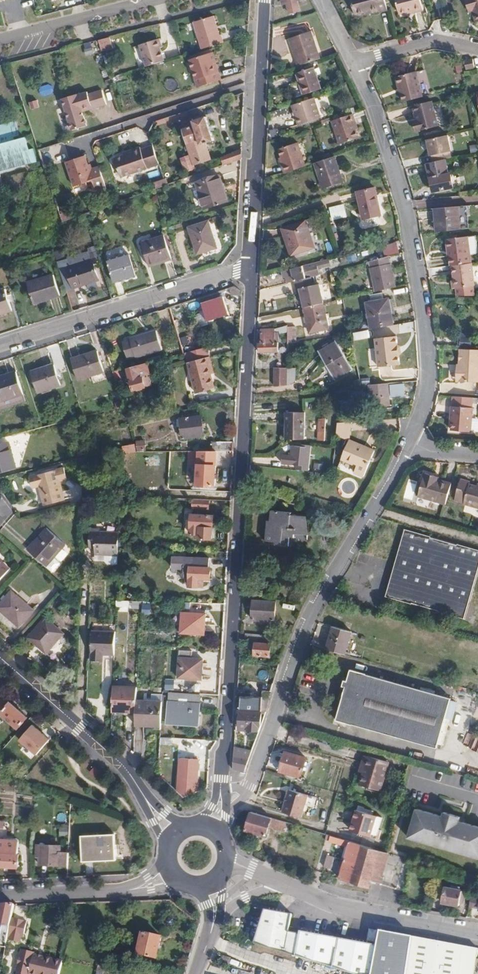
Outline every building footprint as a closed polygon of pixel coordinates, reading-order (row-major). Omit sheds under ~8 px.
[(279,4),(286,3),(287,14),(297,13),(295,0),(279,0),(279,4)] [(385,0),(352,0),(356,15),(365,13),(370,11),(371,14),(380,11),(380,13),(388,10),(385,0)] [(416,10),(422,8),(420,0),(396,0),(399,12),(407,10),(408,11),(414,8),(416,10)] [(471,11),(474,21),(477,20),(477,0),(464,0),(467,8),(470,7),(471,11)] [(202,47),(224,40),(221,32),(219,32),(214,14),(194,21),(202,47)] [(289,39),(297,66),(319,58),(311,31),(289,39)] [(111,36),(98,40),(102,51),(115,47),(111,36)] [(145,65),(163,59),(159,46),(157,37),(139,43),(145,65)] [(83,46),(88,54),(94,49),(89,42),(83,46)] [(195,88),(221,80),(219,71),(215,73),(212,63),(216,62),(213,53),(189,62),(194,79),(193,80),(195,88)] [(315,66),(298,72),(306,94),(323,88),(315,66)] [(419,70),(422,86),(429,84),(425,69),(419,70)] [(396,76),(403,102),(422,96),(415,71),(396,76)] [(92,105),(93,109),(107,104),(103,90),(89,94),(88,92),(79,95),(78,94),(63,98),(73,129),(88,125),(83,111),(82,108),(92,105)] [(321,118),(314,98),(293,106),(300,126),(321,118)] [(38,99),(29,101),(31,109),(40,107),(38,99)] [(416,119),(415,119),(418,130),(438,125),(431,100),(412,105),(416,119)] [(355,122),(352,114),(331,121),(339,145),(358,139),(355,130),(353,123),(355,122)] [(183,172),(193,168),(192,165),(209,159),(204,143),(212,140),(204,116),(191,121),(190,119),(180,123),(187,144),(185,145),(189,156),(179,159),(183,172)] [(34,159),(31,148),(26,149),(23,137),(12,140),(11,136),(15,135),(12,122),(4,124),(0,125),(0,168),(34,159)] [(449,136),(427,140),(430,157),(431,157),(451,153),(452,153),(449,136)] [(281,164),(284,173),(305,166),(297,143),(278,149),(281,158),(283,163),(281,164)] [(121,179),(159,167),(152,146),(141,150),(140,148),(126,152),(127,155),(124,156),(115,159),(121,179)] [(223,164),(241,158),(241,148),(230,152),(230,153),(220,157),(223,164)] [(433,163),(448,160),(452,159),(451,153),(431,157),(433,163)] [(94,189),(105,185),(98,167),(91,169),(88,170),(87,165),(84,156),(65,162),(73,186),(91,180),(94,189)] [(333,157),(314,163),(323,189),(342,183),(333,157)] [(430,163),(435,185),(455,182),(454,175),(451,175),(448,160),(433,163),(430,163)] [(222,174),(196,185),(205,208),(232,198),(222,174)] [(455,182),(435,185),(436,192),(457,189),(455,182)] [(375,188),(357,192),(363,220),(381,216),(375,188)] [(345,204),(330,206),(331,219),(346,217),(345,204)] [(459,208),(435,211),(439,234),(462,231),(459,208)] [(208,219),(188,225),(195,246),(214,239),(208,219)] [(317,251),(306,221),(282,230),(292,260),(317,251)] [(163,232),(141,240),(150,263),(171,256),(163,232)] [(451,267),(453,267),(470,265),(470,256),(477,254),(477,251),(476,235),(446,240),(448,253),(450,252),(451,267)] [(385,256),(400,253),(398,242),(383,245),(385,256)] [(129,251),(108,258),(115,279),(136,272),(129,251)] [(377,291),(396,286),(391,266),(391,265),(389,256),(369,261),(377,291)] [(331,266),(329,258),(319,261),(322,269),(331,266)] [(87,260),(68,267),(73,284),(81,282),(81,284),(93,280),(87,260)] [(319,261),(282,271),(283,278),(286,277),(288,283),(297,281),(312,277),(319,275),(318,270),(322,269),(319,261)] [(470,265),(453,267),(456,289),(458,289),(459,296),(476,296),(475,287),(476,286),(473,264),(470,265)] [(53,273),(27,283),(35,303),(60,294),(53,273)] [(304,296),(306,307),(325,303),(320,284),(314,285),(312,277),(297,281),(300,297),(304,296)] [(0,289),(0,312),(11,308),(5,287),(0,289)] [(207,319),(229,313),(223,295),(202,301),(207,319)] [(375,329),(397,324),(392,298),(369,303),(375,329)] [(325,303),(306,307),(312,332),(331,327),(325,303)] [(203,312),(195,314),(197,326),(206,324),(203,312)] [(133,341),(167,331),(166,326),(139,333),(139,335),(132,338),(133,341)] [(274,330),(262,330),(262,343),(259,343),(260,353),(278,353),(278,343),(274,343),(274,330)] [(353,332),(355,340),(370,338),(369,330),(353,332)] [(172,346),(167,331),(133,341),(137,354),(145,352),(145,353),(172,346)] [(376,359),(377,367),(398,365),(397,356),(399,353),(399,346),(396,344),(395,336),(374,339),(375,348),(377,350),(378,358),(376,359)] [(335,341),(318,352),(334,379),(352,368),(335,341)] [(96,350),(71,358),(78,378),(103,370),(96,350)] [(458,353),(458,369),(458,372),(455,375),(455,382),(457,385),(477,386),(477,353),(458,353)] [(211,373),(214,373),(208,355),(205,356),(210,378),(211,373)] [(195,392),(213,386),(210,378),(205,356),(187,361),(195,392)] [(148,372),(145,362),(126,367),(132,389),(144,386),(141,374),(148,372)] [(53,365),(30,372),(36,392),(59,384),(53,365)] [(275,367),(274,387),(287,386),(287,368),(275,367)] [(0,376),(0,399),(22,393),(16,371),(0,376)] [(389,406),(388,383),(370,385),(371,407),(389,406)] [(403,385),(391,385),(392,398),(404,397),(403,385)] [(454,397),(453,406),(452,406),(450,421),(451,421),(451,431),(471,432),(472,419),(473,408),(472,408),(472,404),(477,405),(477,398),(454,397)] [(304,439),(304,412),(286,413),(286,431),(296,431),(296,439),(304,439)] [(200,416),(178,419),(181,438),(202,435),(200,416)] [(317,440),(325,441),(326,419),(319,418),(317,440)] [(352,441),(356,421),(337,423),(336,436),(352,441)] [(296,431),(286,431),(287,439),(296,439),(296,431)] [(146,440),(137,440),(137,451),(146,451),(146,440)] [(15,466),(9,441),(0,443),(0,469),(15,466)] [(214,451),(233,451),(234,441),(211,441),(211,451),(214,451)] [(378,449),(352,441),(347,461),(363,466),(361,473),(371,475),(378,449)] [(135,444),(122,445),(123,453),(136,452),(135,444)] [(290,469),(309,471),(311,446),(292,444),(292,455),(283,455),(282,463),(291,464),(290,469)] [(213,485),(214,451),(211,451),(196,451),(194,484),(213,485)] [(66,478),(63,467),(29,476),(31,486),(39,485),(44,504),(64,499),(59,480),(66,478)] [(425,472),(421,485),(449,493),(452,483),(434,478),(435,475),(425,472)] [(449,493),(421,485),(418,496),(446,504),(449,493)] [(469,485),(465,498),(477,501),(477,488),(469,485)] [(208,509),(209,499),(194,498),(193,508),(208,509)] [(465,498),(463,504),(477,508),(477,501),(465,498)] [(263,523),(257,542),(267,545),(267,546),(280,550),(283,541),(287,542),(289,537),(303,540),(300,525),(286,521),(287,519),(268,513),(265,524),(263,523)] [(193,514),(191,537),(211,537),(211,514),(193,514)] [(45,526),(27,548),(45,564),(64,542),(45,526)] [(118,549),(118,546),(118,531),(95,530),(94,548),(118,549)] [(387,597),(467,620),(477,582),(477,551),(406,530),(387,597)] [(189,576),(190,556),(173,556),(173,568),(182,568),(182,573),(184,576),(189,576)] [(208,557),(190,556),(189,576),(189,586),(198,586),(198,578),(209,578),(209,566),(208,566),(208,557)] [(9,567),(0,559),(0,577),(9,567)] [(0,603),(0,609),(19,625),(32,609),(11,591),(0,603)] [(335,591),(330,600),(339,603),(343,596),(335,591)] [(274,601),(253,599),(252,619),(273,620),(274,601)] [(205,613),(182,612),(180,631),(203,633),(205,613)] [(45,617),(28,636),(42,648),(59,628),(45,617)] [(113,647),(114,624),(90,623),(90,652),(101,653),(102,646),(113,647)] [(353,632),(335,627),(327,650),(345,655),(353,632)] [(255,642),(254,655),(269,657),(270,643),(255,642)] [(201,658),(178,657),(177,677),(200,678),(201,658)] [(436,746),(449,698),(450,696),(348,668),(345,681),(342,680),(340,686),(343,687),(335,718),(436,746)] [(136,699),(137,678),(112,677),(111,701),(135,702),(136,699)] [(165,679),(165,690),(175,690),(174,679),(165,679)] [(198,721),(199,693),(169,691),(167,719),(198,721)] [(240,696),(240,709),(261,710),(266,711),(269,697),(261,697),(240,696)] [(455,700),(449,698),(444,716),(450,718),(455,700)] [(18,730),(27,738),(35,728),(26,721),(27,719),(10,705),(9,707),(0,699),(0,715),(1,716),(0,717),(17,731),(18,730)] [(160,726),(162,701),(136,699),(135,702),(134,723),(160,726)] [(248,730),(259,730),(261,726),(261,710),(240,709),(240,722),(248,722),(248,730)] [(171,743),(172,736),(160,735),(159,743),(171,743)] [(285,752),(280,770),(301,775),(306,757),(285,752)] [(233,769),(246,772),(250,757),(233,754),(233,769)] [(365,772),(370,757),(365,756),(361,770),(365,772)] [(389,762),(370,757),(365,772),(362,784),(381,790),(389,762)] [(197,779),(198,759),(180,758),(179,778),(197,779)] [(290,790),(284,812),(303,818),(306,805),(314,807),(316,798),(290,790)] [(409,838),(477,858),(477,827),(460,822),(461,818),(446,813),(445,817),(418,809),(415,818),(419,820),(416,831),(412,830),(409,838)] [(357,810),(351,831),(371,836),(372,833),(377,835),(382,817),(357,810)] [(251,812),(245,830),(261,834),(266,817),(251,812)] [(0,820),(0,865),(17,866),(18,852),(16,852),(17,839),(1,838),(2,820),(0,820)] [(82,860),(115,859),(114,833),(81,834),(82,860)] [(361,845),(339,838),(338,843),(348,846),(344,860),(356,863),(361,845)] [(67,864),(68,852),(59,851),(59,845),(36,845),(36,854),(39,854),(39,863),(67,864)] [(356,863),(350,882),(369,888),(372,880),(381,883),(390,853),(361,845),(356,863)] [(327,854),(323,867),(329,868),(333,856),(327,854)] [(344,860),(339,878),(350,882),(356,863),(344,860)] [(444,886),(441,902),(458,905),(462,890),(444,886)] [(469,907),(477,909),(477,893),(473,892),(469,907)] [(14,904),(2,904),(0,915),(0,944),(5,945),(8,931),(11,916),(14,904)] [(347,973),(371,973),(376,947),(337,940),(336,941),(329,940),(329,938),(294,932),(294,933),(283,931),(285,919),(285,914),(259,909),(252,944),(347,973)] [(26,918),(11,916),(8,931),(10,931),(9,937),(20,939),(21,933),(23,934),(26,918)] [(376,947),(379,933),(379,931),(371,930),(368,945),(376,947)] [(161,936),(142,933),(138,953),(156,957),(161,936)] [(416,940),(379,933),(376,947),(371,973),(409,973),(416,940)] [(477,968),(477,952),(416,940),(409,973),(477,973),(477,968)] [(40,973),(59,973),(63,958),(35,952),(35,949),(23,946),(17,968),(19,969),(17,973),(29,973),(30,972),(40,973)]
